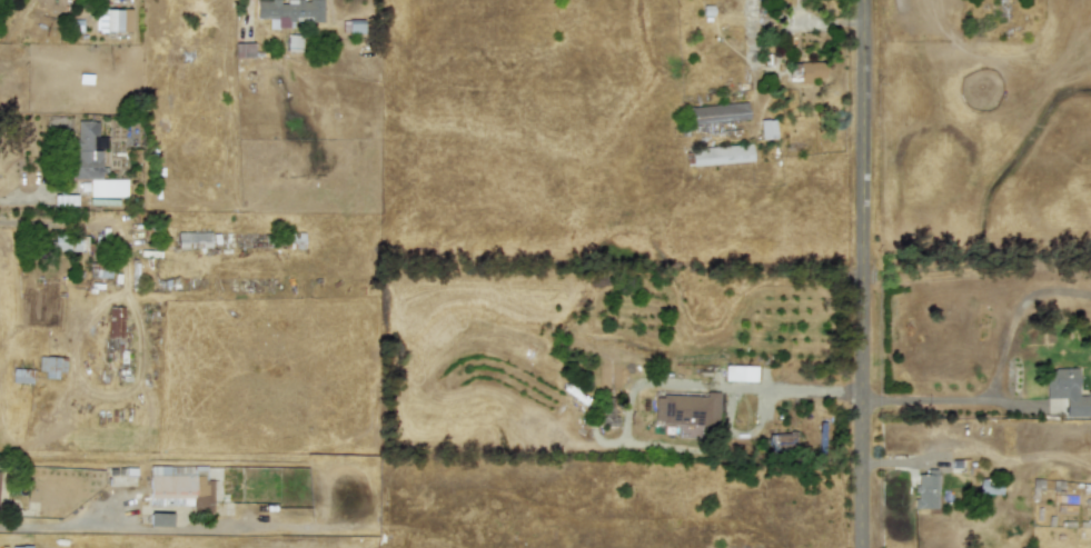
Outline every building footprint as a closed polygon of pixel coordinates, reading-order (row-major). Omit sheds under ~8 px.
[(276,19),(276,24),(323,24),(323,0),(286,0),(256,0),(256,18),(276,19)] [(105,32),(121,31),(121,9),(103,10),(105,32)] [(235,58),(254,57),(254,42),(235,43),(235,58)] [(799,83),(809,83),(809,78),(823,78),(823,61),(799,61),(799,83)] [(774,119),(760,120),(761,139),(775,138),(774,119)] [(89,197),(126,197),(126,179),(101,179),(100,149),(106,149),(106,137),(97,137),(97,121),(76,121),(76,157),(71,157),(71,179),(89,179),(89,197)] [(178,248),(210,248),(210,232),(177,232),(178,248)] [(80,251),(81,236),(53,236),(53,250),(80,251)] [(107,349),(122,349),(123,307),(108,307),(107,349)] [(40,376),(66,376),(66,357),(41,357),(40,376)] [(1081,375),(1081,368),(1044,368),(1044,398),(1064,398),(1064,416),(1090,416),(1090,375),(1081,375)] [(31,370),(12,369),(11,382),(31,382),(31,370)] [(717,430),(718,392),(705,392),(705,397),(662,396),(662,398),(654,398),(654,425),(680,425),(678,437),(698,438),(698,431),(693,431),(693,426),(703,426),(703,429),(717,430)] [(211,479),(205,479),(205,466),(148,467),(149,506),(191,505),(191,512),(211,512),(211,479)] [(171,527),(171,512),(149,512),(149,526),(171,527)]
